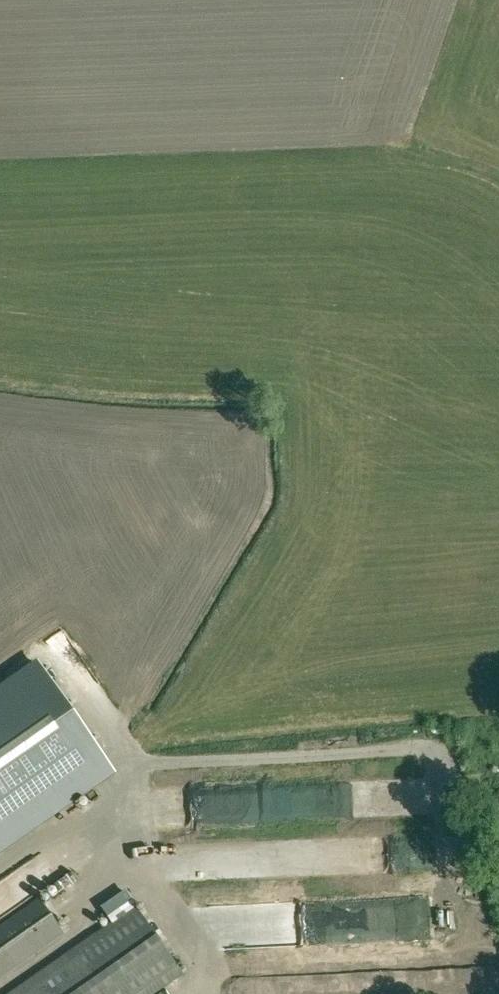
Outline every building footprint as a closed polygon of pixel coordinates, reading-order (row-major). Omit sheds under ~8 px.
[(117,773),(38,660),(0,686),(0,855),(117,773)] [(0,924),(0,967),(4,974),(65,932),(40,896),(0,924)] [(57,993),(151,993),(182,972),(138,905),(41,972),(57,993)] [(10,993),(57,993),(41,972),(10,993)]
